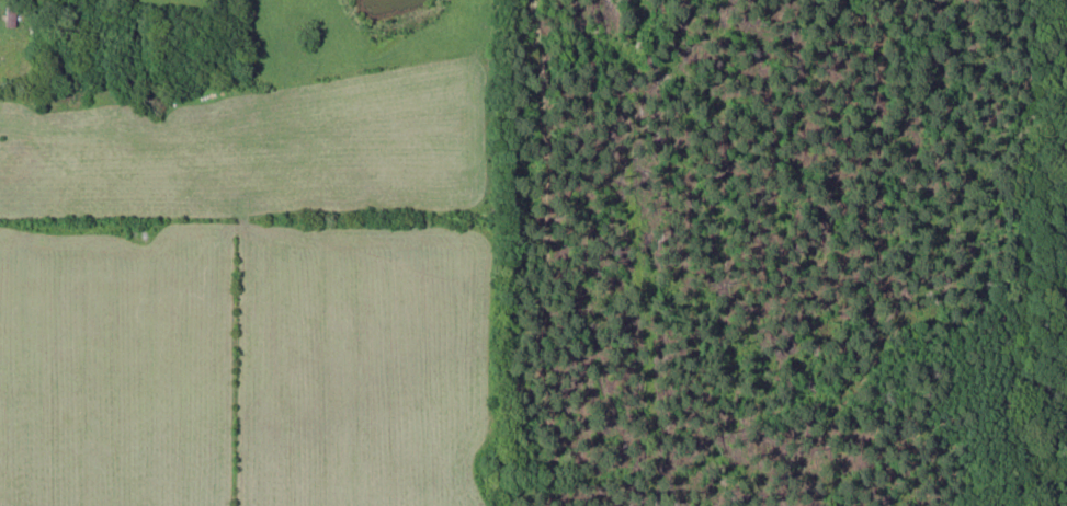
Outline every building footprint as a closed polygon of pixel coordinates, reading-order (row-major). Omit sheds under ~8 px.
[(20,25),(20,0),(8,0),(8,25),(20,25)]
